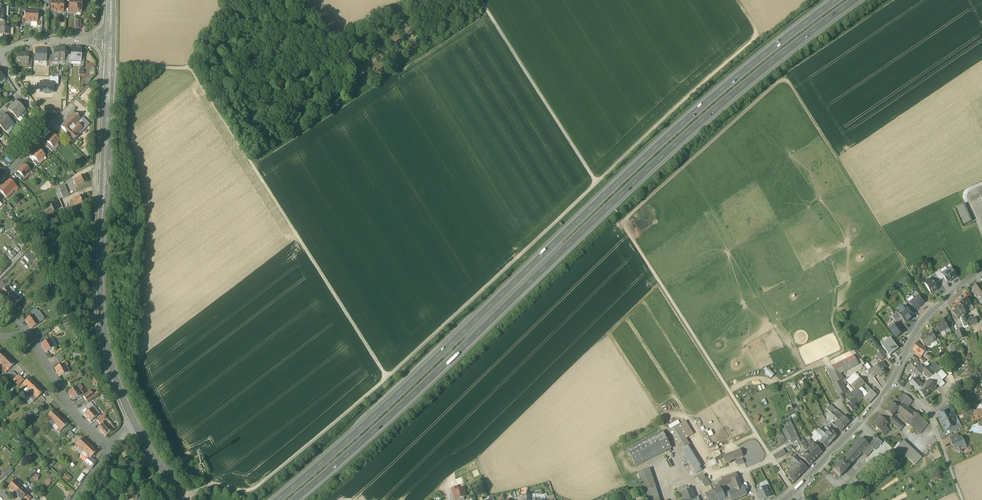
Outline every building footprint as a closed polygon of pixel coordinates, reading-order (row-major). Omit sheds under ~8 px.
[(81,48),(71,48),(71,55),(71,62),(81,62),(81,57),(81,48)] [(35,62),(46,62),(46,61),(47,49),(35,49),(35,62)] [(16,59),(23,66),(24,65),(28,65),(28,59),(28,54),(18,53),(18,57),(16,59)] [(49,93),(53,93),(53,84),(53,83),(49,83),(40,82),(40,92),(44,93),(44,94),(49,94),(49,93)] [(12,104),(11,105),(21,115),(25,111),(26,110),(21,106),(17,102),(16,102),(14,105),(12,104)] [(17,119),(21,115),(11,105),(10,106),(11,107),(8,110),(9,111),(13,115),(17,119)] [(9,111),(7,113),(5,115),(9,119),(11,117),(13,115),(9,111)] [(60,127),(67,133),(75,126),(78,122),(81,120),(79,118),(75,114),(74,113),(60,127)] [(0,117),(0,119),(9,128),(12,130),(16,126),(13,123),(9,119),(5,115),(4,115),(1,118),(0,117)] [(89,124),(82,118),(81,120),(78,122),(80,124),(83,122),(87,126),(89,124)] [(9,128),(0,119),(0,127),(1,128),(5,132),(9,128)] [(83,122),(80,124),(78,122),(75,126),(80,131),(80,132),(81,133),(87,126),(83,122)] [(80,131),(75,126),(67,133),(65,135),(72,142),(78,136),(77,134),(80,132),(80,131)] [(49,144),(54,149),(55,149),(58,146),(57,144),(60,141),(53,135),(46,141),(49,144)] [(63,144),(60,141),(53,148),(57,151),(63,144)] [(46,146),(54,154),(57,151),(55,149),(54,149),(49,144),(46,146)] [(36,160),(40,165),(44,161),(42,159),(45,157),(38,150),(32,156),(36,160)] [(25,179),(29,176),(27,174),(30,171),(24,165),(17,171),(21,175),(25,179)] [(73,180),(76,187),(87,182),(84,175),(73,180)] [(6,190),(11,194),(14,191),(13,189),(16,187),(9,180),(3,186),(6,190)] [(60,192),(63,198),(69,195),(64,185),(58,188),(60,192)] [(2,194),(7,198),(11,194),(6,190),(2,194)] [(971,201),(981,197),(977,190),(968,194),(971,201)] [(72,199),(75,206),(86,202),(83,195),(72,199)] [(51,213),(62,208),(59,200),(47,205),(51,213)] [(959,213),(964,225),(972,222),(965,204),(956,208),(959,213)] [(947,283),(956,277),(951,269),(948,271),(942,274),(944,278),(947,283)] [(939,271),(935,273),(940,281),(944,278),(942,274),(939,271)] [(931,279),(934,284),(940,281),(935,273),(929,277),(931,279)] [(908,281),(905,277),(899,282),(902,285),(908,281)] [(924,283),(931,293),(937,289),(934,284),(931,279),(924,283)] [(978,284),(972,289),(973,290),(974,292),(972,293),(976,298),(981,304),(981,289),(978,284)] [(7,301),(14,294),(9,289),(11,287),(9,285),(0,294),(7,301)] [(18,298),(14,294),(7,301),(14,307),(22,298),(20,296),(18,298)] [(912,306),(915,310),(924,303),(919,296),(914,299),(909,303),(912,306)] [(960,304),(960,306),(964,311),(968,309),(967,308),(971,305),(967,298),(963,301),(963,302),(960,304)] [(965,313),(964,311),(960,306),(957,308),(956,306),(954,308),(955,309),(956,310),(952,313),(957,320),(960,318),(961,317),(960,316),(965,313)] [(900,318),(905,323),(907,321),(908,322),(910,320),(910,319),(913,317),(908,312),(905,307),(902,309),(899,311),(897,313),(900,318)] [(31,329),(42,322),(36,314),(33,316),(25,321),(31,329)] [(969,320),(971,326),(977,324),(975,318),(969,320)] [(946,335),(944,331),(948,329),(944,322),(936,325),(939,332),(940,333),(942,336),(946,335)] [(895,334),(897,337),(904,332),(897,324),(897,323),(890,328),(892,331),(891,332),(894,335),(895,334)] [(955,331),(958,340),(965,338),(962,329),(955,331)] [(932,333),(923,337),(920,339),(924,347),(927,345),(930,344),(936,341),(933,335),(932,333)] [(41,344),(46,353),(57,346),(52,337),(41,344)] [(890,340),(882,346),(888,353),(889,355),(897,349),(890,340)] [(916,352),(922,356),(922,355),(926,350),(917,343),(913,350),(916,352)] [(877,356),(881,361),(886,357),(885,355),(883,352),(877,356)] [(63,360),(60,355),(55,358),(58,363),(63,360)] [(827,369),(835,384),(840,381),(843,379),(840,374),(858,365),(854,356),(827,369)] [(8,357),(0,365),(0,370),(2,372),(3,370),(6,373),(15,364),(8,357)] [(911,374),(920,365),(917,362),(915,361),(906,369),(911,374)] [(882,362),(878,365),(877,364),(872,367),(873,368),(873,367),(873,369),(877,375),(879,378),(885,374),(883,371),(883,370),(886,368),(882,362)] [(55,368),(59,377),(68,373),(65,367),(67,367),(68,366),(66,363),(55,368)] [(935,363),(930,368),(935,374),(940,369),(935,363)] [(923,369),(920,365),(911,374),(916,379),(922,373),(925,370),(923,369)] [(929,381),(935,388),(938,385),(942,381),(935,374),(930,368),(928,366),(927,365),(926,366),(923,369),(925,370),(922,373),(929,381)] [(868,371),(873,378),(877,375),(873,369),(873,367),(873,368),(871,369),(868,371)] [(769,368),(765,372),(771,379),(775,375),(769,368)] [(935,374),(942,381),(947,376),(940,369),(935,374)] [(855,373),(848,380),(848,381),(847,382),(851,386),(859,378),(860,378),(855,373)] [(13,381),(18,386),(23,381),(18,375),(17,376),(13,381)] [(25,388),(30,392),(36,385),(29,378),(21,387),(23,390),(25,388)] [(863,382),(859,378),(851,386),(855,390),(856,389),(863,382)] [(910,383),(924,398),(935,388),(929,381),(923,387),(918,382),(917,383),(914,380),(910,383)] [(846,392),(840,381),(835,384),(833,385),(839,396),(841,395),(846,392)] [(957,391),(963,389),(960,381),(955,382),(957,391)] [(36,385),(30,392),(36,398),(43,392),(36,385)] [(68,393),(73,401),(83,394),(81,390),(78,386),(68,393)] [(967,388),(963,389),(957,391),(960,400),(969,396),(969,395),(967,388)] [(855,390),(850,394),(858,403),(862,399),(864,398),(856,389),(855,390)] [(863,400),(868,405),(877,395),(872,390),(869,393),(863,400)] [(33,402),(36,398),(30,392),(28,394),(26,395),(33,402)] [(83,397),(87,401),(94,396),(92,394),(90,395),(89,392),(83,397)] [(845,398),(849,402),(853,407),(855,405),(858,403),(850,394),(845,398)] [(896,411),(908,420),(914,413),(907,408),(902,404),(907,397),(904,394),(898,400),(894,406),(898,409),(896,411)] [(890,403),(891,404),(892,404),(894,406),(898,400),(894,397),(890,403)] [(902,404),(907,408),(912,401),(907,397),(902,404)] [(93,400),(89,403),(87,405),(90,409),(94,406),(96,404),(93,400)] [(857,408),(855,405),(853,407),(849,402),(847,405),(853,412),(857,408)] [(898,409),(894,406),(892,404),(891,404),(885,412),(886,412),(892,417),(896,411),(898,409)] [(830,413),(832,415),(835,412),(836,411),(830,405),(830,406),(827,408),(826,409),(830,413)] [(84,414),(90,422),(97,416),(93,411),(95,410),(96,408),(94,406),(90,409),(84,414)] [(939,410),(941,414),(948,411),(949,411),(950,410),(948,406),(939,410)] [(50,420),(54,424),(61,417),(54,410),(45,419),(48,422),(50,420)] [(937,416),(941,424),(952,418),(949,411),(948,411),(941,414),(939,415),(937,416)] [(905,424),(913,430),(922,419),(914,413),(908,420),(905,424)] [(96,421),(100,425),(105,421),(105,422),(107,420),(103,415),(96,421)] [(887,423),(889,425),(891,422),(889,421),(883,415),(881,417),(887,423)] [(843,416),(841,418),(838,420),(845,427),(850,422),(843,416)] [(956,416),(952,418),(956,426),(957,425),(959,429),(962,428),(956,416)] [(68,424),(61,417),(54,424),(58,428),(56,430),(59,433),(68,424)] [(873,425),(884,435),(889,430),(885,426),(887,423),(881,417),(873,425)] [(803,459),(810,466),(822,452),(813,443),(808,448),(807,447),(804,441),(800,442),(789,418),(786,419),(790,426),(795,438),(796,441),(800,450),(797,453),(803,459)] [(891,418),(889,421),(891,422),(900,431),(903,427),(895,419),(894,420),(891,418)] [(956,426),(952,418),(941,424),(945,431),(946,431),(948,430),(956,426)] [(928,423),(922,419),(913,430),(919,434),(928,423)] [(668,426),(670,430),(678,426),(680,424),(678,420),(668,426)] [(845,427),(838,420),(836,423),(834,425),(841,432),(845,427)] [(111,424),(109,426),(105,422),(105,421),(100,425),(98,427),(106,436),(112,431),(115,429),(111,424)] [(680,424),(678,426),(686,439),(693,435),(685,421),(680,424)] [(948,430),(950,434),(959,429),(957,425),(956,426),(948,430)] [(689,445),(686,439),(678,426),(670,430),(670,431),(681,450),(689,445)] [(783,430),(788,442),(790,441),(795,438),(790,426),(783,430)] [(826,433),(824,435),(832,442),(837,437),(829,429),(826,432),(826,433)] [(826,448),(832,442),(824,435),(819,430),(817,433),(823,439),(820,442),(826,448)] [(823,439),(817,433),(814,431),(812,434),(813,435),(818,440),(820,442),(823,439)] [(663,432),(654,436),(663,453),(672,448),(663,432)] [(951,443),(957,440),(957,439),(955,435),(949,438),(951,443)] [(636,467),(663,453),(654,436),(627,450),(636,467)] [(958,452),(959,454),(961,453),(962,450),(966,448),(961,437),(958,438),(957,439),(957,440),(951,443),(954,451),(956,450),(956,451),(957,451),(958,452)] [(79,447),(83,452),(90,445),(83,438),(74,447),(76,450),(79,447)] [(833,470),(840,477),(850,466),(856,459),(857,459),(862,453),(864,451),(869,446),(869,445),(861,438),(849,452),(842,459),(841,460),(840,459),(837,462),(838,464),(833,470)] [(874,450),(875,451),(882,443),(876,438),(869,445),(869,446),(874,450)] [(910,461),(915,465),(922,458),(903,441),(900,444),(894,450),(900,456),(902,454),(910,461)] [(96,452),(90,445),(83,452),(87,456),(85,458),(88,461),(90,458),(96,452)] [(702,466),(689,445),(681,450),(696,474),(702,470),(700,467),(702,466)] [(863,455),(866,457),(874,450),(869,446),(864,451),(862,453),(863,455)] [(722,456),(725,464),(743,457),(740,449),(722,456)] [(773,456),(776,460),(786,454),(783,449),(773,456)] [(795,457),(800,461),(803,459),(797,453),(794,456),(795,457)] [(792,468),(789,471),(797,479),(807,468),(800,461),(795,457),(791,461),(795,465),(797,467),(794,471),(792,468)] [(85,463),(91,469),(96,462),(90,458),(88,461),(85,463)] [(716,460),(720,468),(725,466),(721,458),(716,460)] [(705,463),(707,468),(717,464),(715,459),(705,463)] [(2,474),(4,476),(12,468),(9,466),(2,474)] [(14,470),(12,468),(4,476),(6,478),(14,470)] [(656,487),(649,469),(638,473),(644,491),(647,499),(660,499),(656,487)] [(793,483),(797,479),(789,471),(786,474),(789,477),(789,478),(790,479),(793,483)] [(732,485),(734,490),(742,487),(736,473),(721,478),(722,481),(724,486),(728,485),(729,486),(732,485)] [(706,478),(705,478),(701,481),(705,487),(709,485),(706,478)] [(72,486),(76,488),(81,481),(77,479),(72,486)] [(8,487),(14,494),(22,486),(19,482),(17,483),(15,481),(8,487)] [(765,486),(768,484),(767,481),(759,484),(761,489),(765,487),(765,486)] [(22,486),(14,494),(21,499),(22,499),(26,494),(29,492),(26,489),(30,485),(26,482),(22,486)] [(853,489),(856,493),(863,487),(860,483),(853,489)] [(713,490),(717,499),(726,499),(729,499),(726,493),(723,494),(720,488),(719,485),(718,485),(714,487),(715,489),(712,490),(713,490)] [(742,487),(734,490),(730,491),(728,492),(731,499),(734,499),(747,495),(743,486),(742,487)] [(683,499),(692,499),(695,499),(695,498),(692,489),(692,488),(690,489),(689,487),(687,487),(688,490),(680,493),(683,499)] [(762,499),(770,496),(769,494),(765,487),(761,489),(762,491),(758,492),(762,499)] [(519,496),(524,497),(524,496),(526,496),(528,488),(520,489),(519,496)] [(464,489),(459,490),(453,492),(455,499),(464,497),(466,496),(464,489)] [(713,490),(704,495),(707,499),(717,499),(713,490)]
